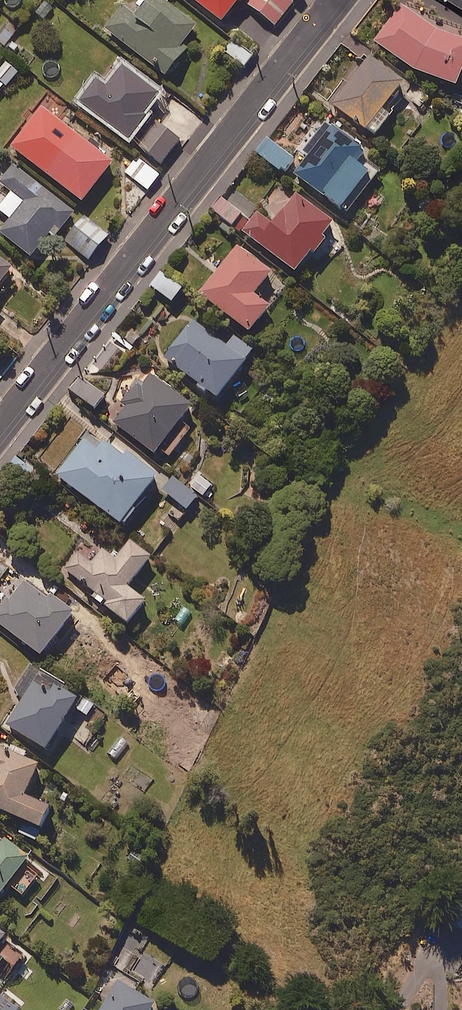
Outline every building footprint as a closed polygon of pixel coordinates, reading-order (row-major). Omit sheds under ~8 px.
[(166,0),(149,0),(136,17),(123,7),(107,28),(167,75),(188,48),(183,44),(198,25),(166,0)] [(224,21),(240,0),(197,0),(224,21)] [(293,0),(250,0),(248,3),(277,25),(295,2),(293,0)] [(404,2),(376,40),(419,71),(460,85),(461,79),(461,37),(445,31),(404,2)] [(255,56),(235,40),(226,51),(246,67),(255,56)] [(405,81),(371,54),(334,102),(376,135),(393,112),(386,106),(405,81)] [(8,62),(0,71),(0,95),(20,72),(8,62)] [(160,93),(125,66),(108,87),(99,79),(82,101),(131,138),(148,116),(145,113),(160,93)] [(414,84),(406,94),(423,109),(431,99),(414,84)] [(114,162),(42,106),(12,145),(84,201),(114,162)] [(327,120),(305,151),(311,155),(297,175),(351,212),(377,175),(357,161),(366,148),(327,120)] [(181,141),(158,121),(138,144),(161,164),(181,141)] [(298,159),(270,137),(258,153),(286,174),(298,159)] [(161,175),(138,157),(126,172),(149,190),(161,175)] [(76,212),(16,165),(1,183),(25,202),(2,232),(32,256),(51,232),(57,236),(76,212)] [(252,220),(244,231),(297,271),(313,250),(318,253),(330,237),(325,233),(335,221),(298,192),(274,224),(258,212),(252,220)] [(244,231),(252,220),(222,197),(212,210),(242,233),(244,231)] [(108,236),(84,217),(65,240),(90,259),(108,236)] [(273,271),(239,244),(202,292),(252,330),(272,305),(256,293),(273,271)] [(14,267),(0,257),(0,286),(14,267)] [(183,287),(162,273),(153,286),(174,301),(183,287)] [(229,344),(195,318),(166,356),(220,396),(255,349),(236,335),(229,344)] [(193,405),(152,373),(115,421),(157,453),(162,447),(172,455),(193,427),(182,419),(193,405)] [(106,395),(83,379),(75,392),(97,408),(106,395)] [(126,457),(89,431),(57,475),(125,523),(160,475),(129,453),(126,457)] [(199,496),(176,477),(165,490),(188,509),(199,496)] [(152,556),(131,540),(116,560),(87,538),(65,567),(97,592),(94,595),(129,622),(147,600),(129,586),(152,556)] [(18,575),(1,596),(6,600),(0,607),(0,621),(43,654),(76,611),(53,593),(49,599),(18,575)] [(81,695),(42,670),(8,724),(47,748),(81,695)] [(0,745),(0,808),(43,826),(52,805),(27,794),(41,763),(0,745)] [(9,884),(24,895),(40,875),(25,863),(31,857),(6,838),(0,846),(0,896),(9,884)] [(451,917),(461,927),(461,904),(451,917)] [(0,929),(0,966),(18,943),(0,929)] [(120,980),(101,1009),(153,1009),(157,1003),(120,980)] [(20,1008),(0,993),(0,1009),(19,1009),(20,1008)]
